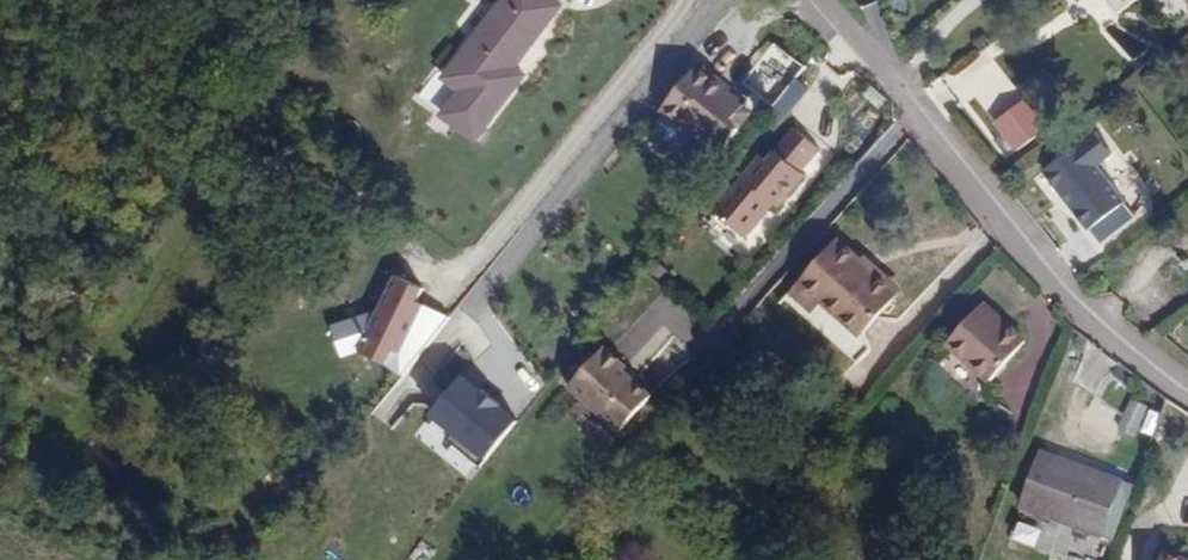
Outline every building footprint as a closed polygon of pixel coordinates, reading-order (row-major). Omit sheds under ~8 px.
[(479,137),(524,75),(514,69),(545,23),(554,30),(572,9),(559,0),(503,0),(447,76),(462,89),(446,113),(479,137)] [(683,148),(707,167),(744,123),(734,115),(745,102),(731,90),(734,86),(703,60),(665,105),(684,120),(687,116),(700,127),(683,148)] [(439,108),(450,88),(431,78),(421,99),(439,108)] [(797,80),(779,103),(790,112),(808,89),(797,80)] [(763,155),(718,211),(750,237),(776,205),(781,209),(808,176),(802,172),(820,150),(796,131),(771,162),(763,155)] [(1095,133),(1040,173),(1087,235),(1126,206),(1097,168),(1112,156),(1095,133)] [(801,282),(862,337),(900,294),(840,240),(801,282)] [(420,288),(391,274),(353,353),(381,367),(388,353),(397,357),(421,307),(413,304),(420,288)] [(949,344),(990,381),(1029,338),(987,301),(949,344)] [(606,350),(573,391),(626,434),(656,397),(626,374),(629,370),(606,350)] [(478,462),(511,420),(456,376),(423,419),(478,462)] [(1120,429),(1137,435),(1149,405),(1132,399),(1120,429)] [(468,479),(478,468),(450,444),(440,455),(468,479)] [(1021,504),(1104,536),(1126,482),(1043,450),(1021,504)] [(1163,559),(1187,559),(1187,556),(1168,548),(1163,559)]
